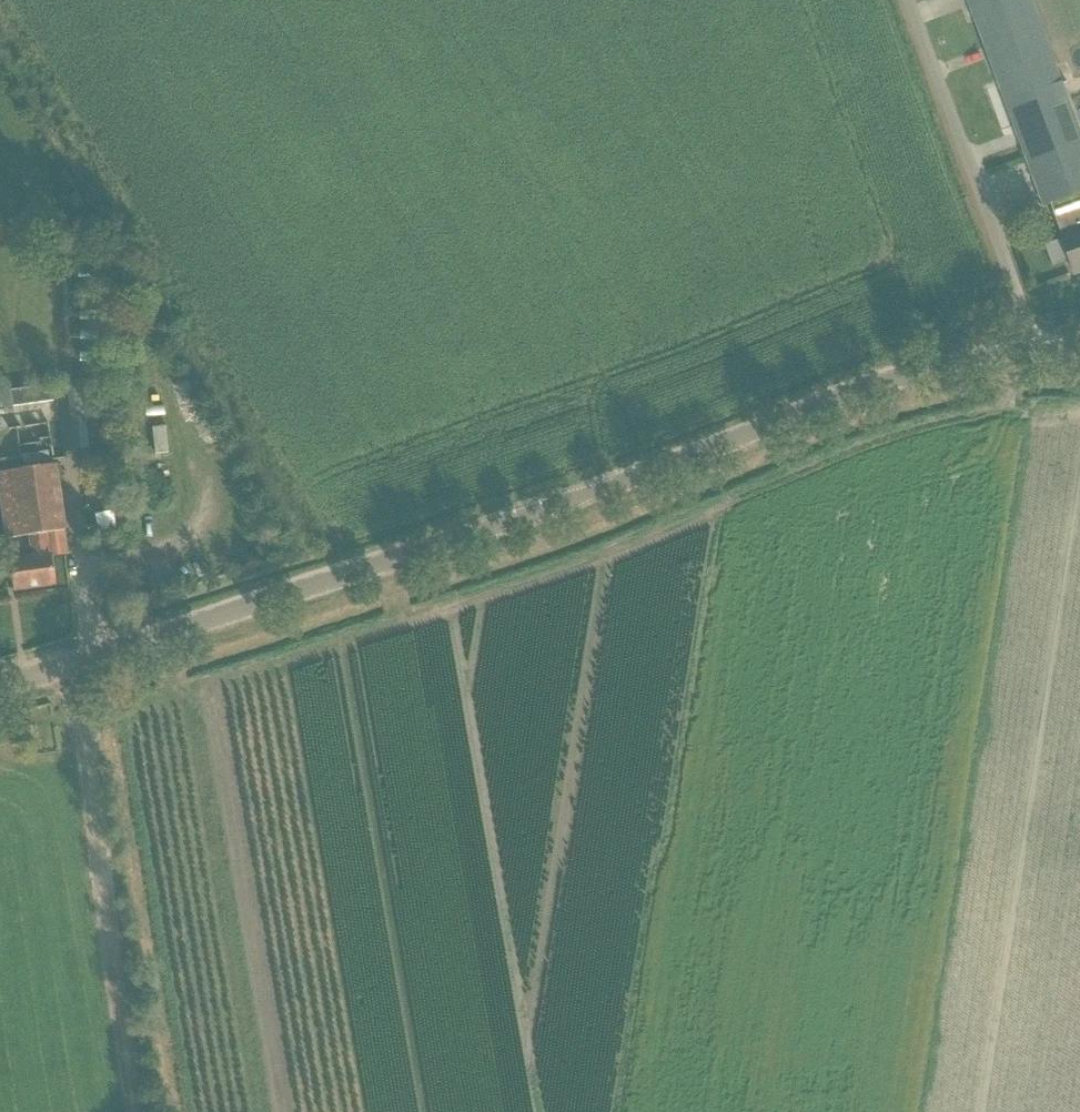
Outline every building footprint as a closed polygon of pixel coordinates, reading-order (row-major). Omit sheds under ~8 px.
[(1043,206),(1079,192),(1079,136),(1030,0),(967,0),(1043,206)] [(1067,209),(1061,232),(1062,235),(1059,236),(1061,239),(1068,259),(1073,274),(1079,271),(1079,204),(1067,209)] [(1061,239),(1044,245),(1051,265),(1068,259),(1061,239)] [(74,312),(74,357),(88,357),(88,312),(74,312)] [(1,375),(10,365),(0,355),(0,373),(1,375)] [(104,377),(66,382),(76,450),(113,445),(104,377)] [(3,391),(5,407),(46,402),(44,386),(3,391)] [(166,407),(152,407),(152,433),(166,433),(166,407)] [(12,568),(15,590),(54,584),(50,556),(66,554),(63,530),(64,530),(54,464),(0,472),(0,487),(8,538),(29,535),(32,557),(11,560),(12,568)]
